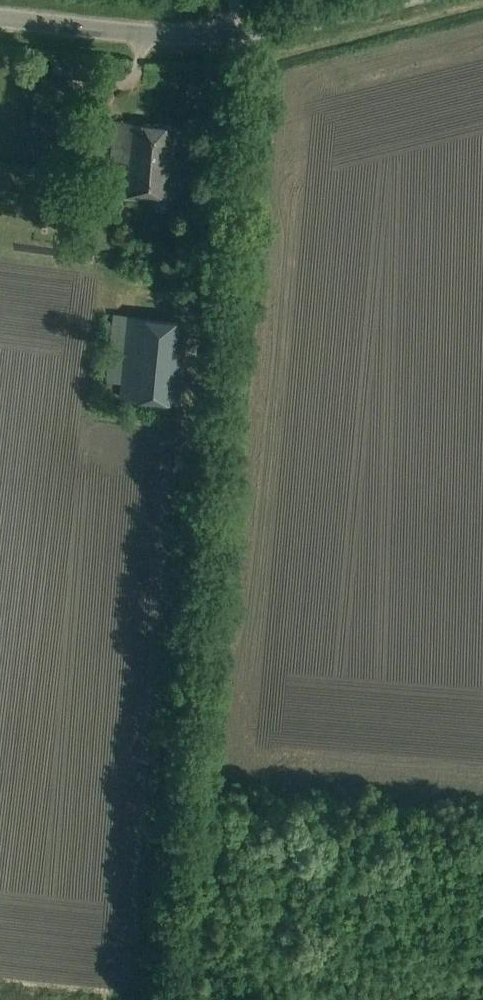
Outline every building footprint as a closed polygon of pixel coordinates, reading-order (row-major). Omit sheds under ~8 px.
[(42,132),(64,133),(64,112),(42,111),(42,132)] [(93,119),(92,139),(94,139),(93,149),(105,150),(105,140),(108,140),(109,119),(93,119)] [(180,128),(118,121),(114,159),(127,161),(124,194),(179,199),(183,156),(177,156),(180,128)] [(112,315),(106,383),(121,383),(120,399),(180,402),(187,320),(112,315)]
